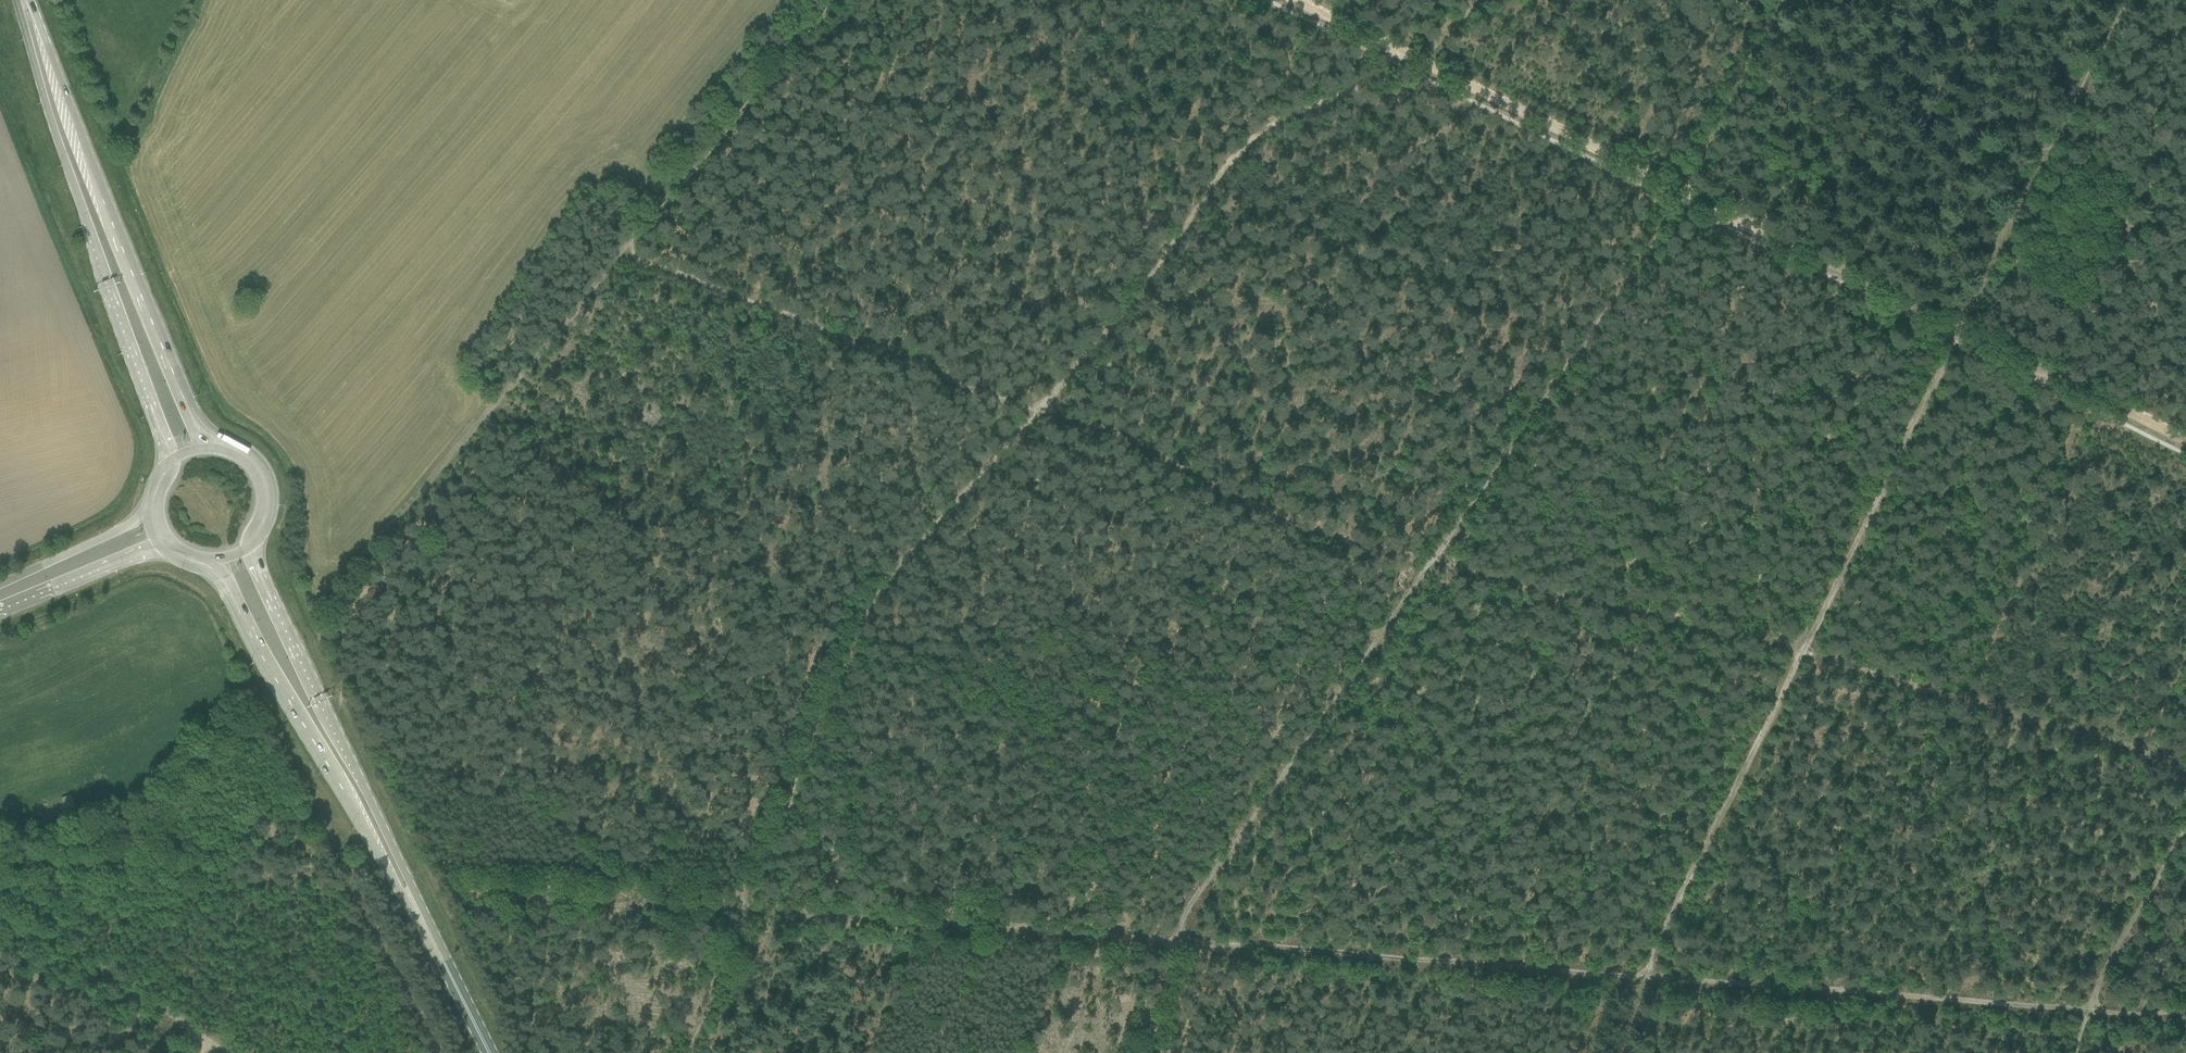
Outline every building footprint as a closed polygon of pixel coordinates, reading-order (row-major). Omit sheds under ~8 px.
[(77,817),(71,795),(61,798),(68,820),(77,817)]
